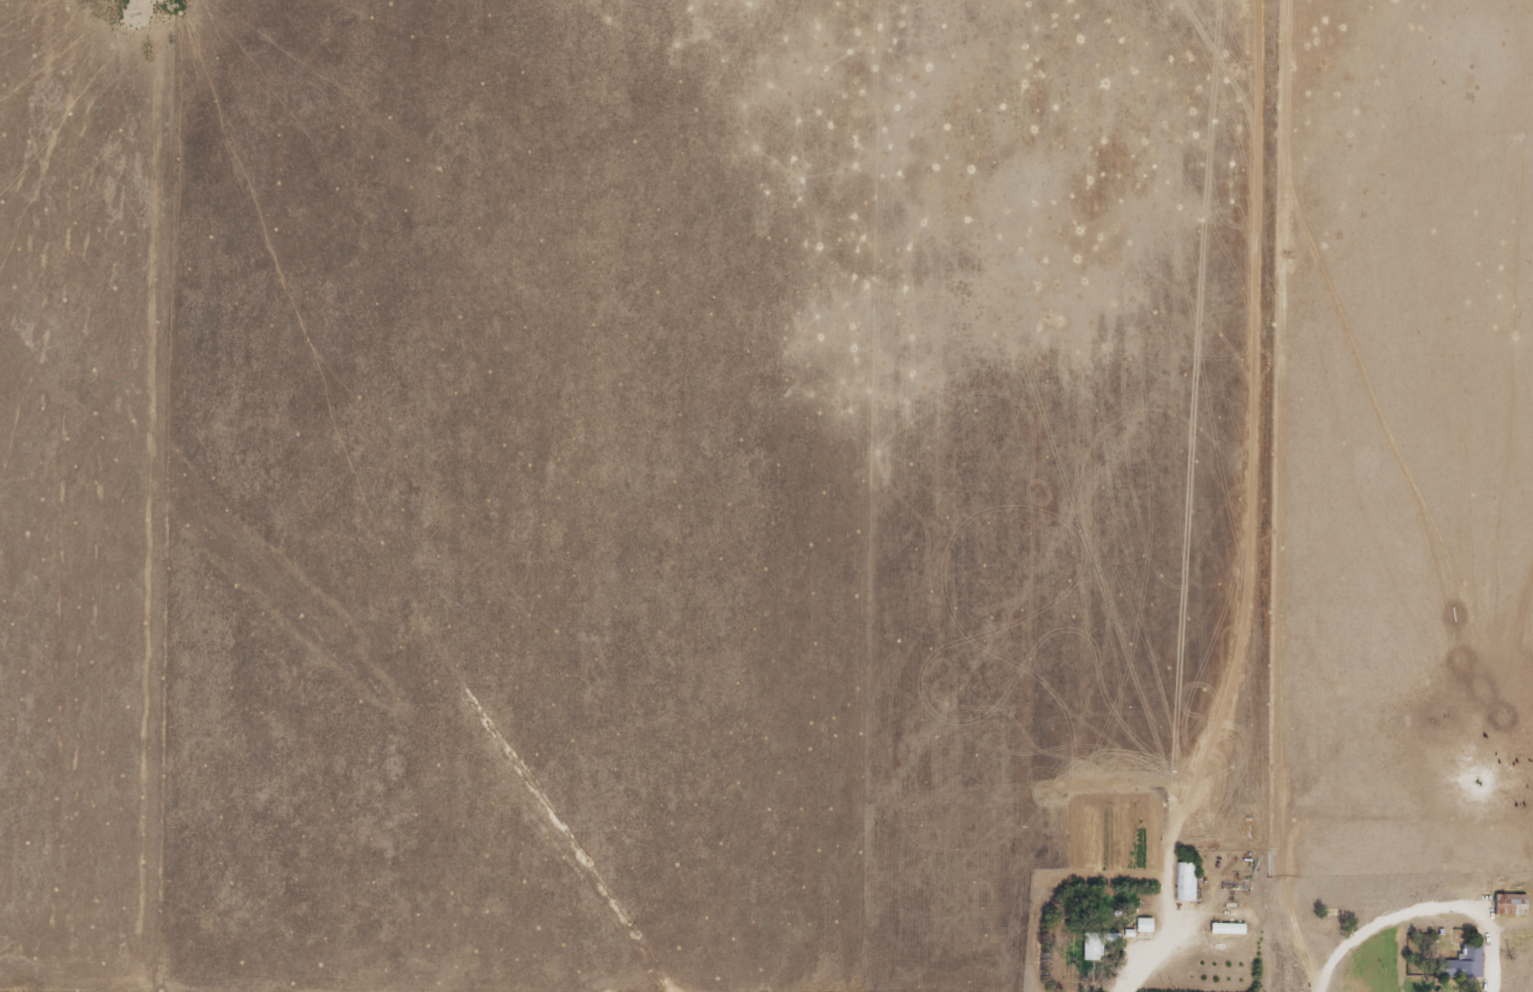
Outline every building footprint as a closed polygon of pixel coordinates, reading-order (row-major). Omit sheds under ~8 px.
[(1200,863),(1179,863),(1178,900),(1198,901),(1200,863)]
